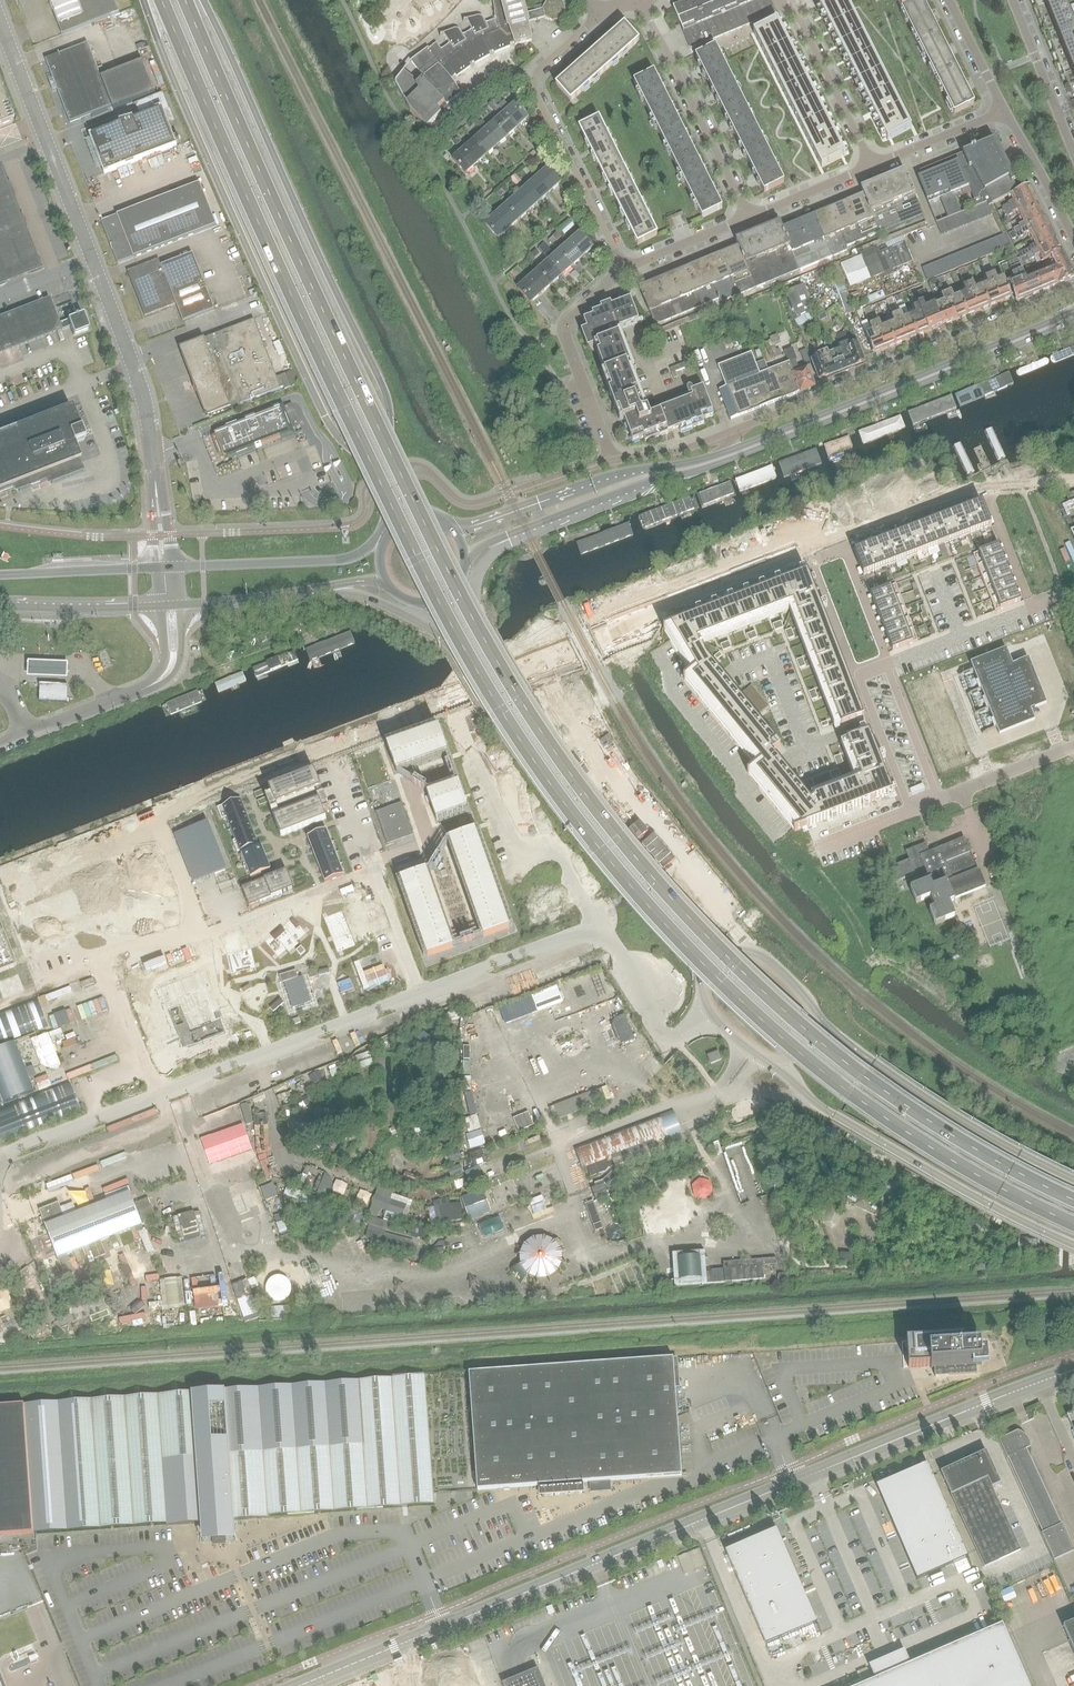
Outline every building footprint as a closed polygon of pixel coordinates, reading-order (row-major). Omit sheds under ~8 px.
[(58,26),(62,36),(120,14),(113,0),(48,0),(58,26)] [(395,84),(395,85),(396,85),(396,86),(410,112),(430,132),(431,131),(427,128),(441,114),(438,109),(439,108),(443,103),(445,102),(446,103),(446,104),(460,94),(458,90),(455,86),(453,83),(450,79),(455,75),(457,77),(470,67),(469,65),(474,62),(475,64),(489,56),(488,54),(493,51),(494,53),(510,47),(509,45),(514,43),(515,45),(531,41),(528,22),(529,22),(545,17),(545,18),(545,17),(552,21),(552,22),(560,19),(560,20),(564,12),(565,12),(563,5),(563,4),(556,0),(555,0),(548,2),(547,2),(543,9),(542,5),(535,7),(536,11),(526,14),(522,0),(493,0),(494,13),(495,20),(486,23),(483,19),(483,18),(482,18),(482,17),(481,17),(480,16),(479,16),(478,16),(472,18),(471,17),(466,20),(470,28),(470,29),(471,31),(462,35),(460,31),(459,30),(458,29),(457,29),(456,29),(455,29),(454,29),(448,32),(447,31),(443,34),(448,42),(449,44),(441,50),(436,43),(428,49),(428,48),(410,62),(411,62),(419,72),(418,72),(419,73),(412,78),(409,76),(409,75),(403,71),(399,77),(396,81),(396,82),(395,83),(395,84)] [(697,38),(700,45),(773,15),(771,10),(773,9),(770,0),(686,0),(673,5),(674,8),(673,8),(679,24),(683,32),(684,32),(693,28),(695,33),(697,38)] [(819,6),(872,111),(875,117),(876,119),(879,125),(880,126),(882,132),(883,134),(886,139),(887,141),(889,140),(891,139),(911,129),(848,4),(846,0),(831,0),(821,5),(819,6)] [(901,10),(902,10),(920,1),(920,0),(896,0),(901,10)] [(921,0),(920,1),(902,10),(919,45),(939,35),(931,21),(933,20),(930,14),(929,15),(921,0)] [(1037,8),(1041,19),(1067,8),(1073,6),(1073,2),(1073,0),(1056,0),(1037,8)] [(1067,8),(1041,19),(1046,30),(1072,19),(1073,19),(1073,6),(1067,8)] [(1072,19),(1046,30),(1050,41),(1073,31),(1073,19),(1072,19)] [(777,21),(753,33),(821,168),(841,158),(844,157),(845,156),(844,155),(842,149),(841,147),(838,141),(837,140),(834,134),(833,132),(830,127),(777,21)] [(590,55),(604,71),(639,41),(624,24),(606,40),(606,39),(601,43),(602,44),(590,55)] [(695,33),(693,28),(684,32),(686,37),(695,33)] [(1050,41),(1055,52),(1073,44),(1073,31),(1050,41)] [(695,33),(686,37),(688,42),(697,38),(695,33)] [(927,61),(936,79),(956,69),(949,55),(950,54),(947,49),(946,50),(939,35),(919,45),(926,57),(922,60),(924,63),(927,61)] [(700,45),(697,38),(688,42),(690,49),(700,45)] [(154,94),(141,60),(100,76),(87,44),(45,60),(69,123),(111,107),(112,110),(154,94)] [(1055,52),(1059,63),(1073,57),(1073,44),(1055,52)] [(715,47),(696,56),(695,57),(709,84),(729,74),(715,47)] [(604,71),(590,55),(578,65),(577,64),(572,69),(573,70),(555,85),(570,102),(604,71)] [(1059,63),(1064,74),(1073,70),(1073,57),(1059,63)] [(956,69),(936,79),(954,114),(973,104),(966,90),(968,89),(964,83),(963,83),(956,69)] [(1064,74),(1068,85),(1073,83),(1073,70),(1064,74)] [(633,83),(647,110),(667,100),(654,73),(633,83)] [(729,74),(709,84),(723,111),(742,101),(737,89),(741,87),(738,83),(735,85),(729,74)] [(0,88),(0,127),(12,122),(9,114),(10,114),(0,88)] [(655,126),(661,137),(681,127),(667,100),(647,110),(653,122),(649,124),(651,127),(655,126)] [(742,101),(723,111),(736,138),(756,128),(742,101)] [(493,102),(489,106),(492,109),(499,117),(493,122),(506,137),(517,128),(503,113),(498,107),(496,105),(493,102)] [(504,102),(498,107),(503,113),(517,128),(527,119),(514,104),(511,106),(509,108),(504,102)] [(938,107),(922,114),(926,126),(943,119),(938,107)] [(104,174),(118,168),(135,162),(176,146),(162,108),(135,118),(90,136),(104,174)] [(592,154),(600,169),(619,159),(599,118),(579,128),(589,149),(588,150),(591,155),(592,154)] [(483,120),(479,123),(485,130),(483,131),(497,146),(506,137),(493,122),(489,126),(483,120)] [(661,137),(674,164),(695,154),(681,127),(661,137)] [(750,165),(770,155),(764,144),(768,142),(766,138),(762,140),(756,128),(736,138),(750,165)] [(497,146),(483,131),(473,141),(486,155),(497,146)] [(922,177),(918,178),(929,204),(941,199),(949,217),(949,218),(955,215),(961,213),(953,194),(961,191),(961,192),(962,193),(963,193),(964,194),(965,195),(966,195),(967,195),(968,195),(969,195),(970,194),(971,194),(974,200),(973,200),(976,207),(981,205),(986,203),(987,207),(991,205),(1009,196),(1021,190),(1017,191),(1012,183),(1016,181),(994,140),(967,152),(962,154),(966,161),(936,174),(933,166),(932,166),(919,172),(922,177)] [(463,150),(476,165),(486,155),(473,141),(463,150)] [(441,145),(436,150),(443,157),(446,154),(448,153),(441,145)] [(476,165),(463,150),(452,159),(466,174),(476,165)] [(682,179),(688,191),(708,181),(695,154),(674,164),(680,175),(676,177),(678,181),(682,179)] [(784,182),(770,155),(750,165),(764,192),(784,182)] [(627,175),(619,159),(600,169),(607,183),(605,184),(608,190),(610,189),(617,203),(636,193),(629,179),(633,177),(631,173),(627,175)] [(40,269),(0,166),(0,284),(40,269)] [(536,178),(549,193),(560,183),(547,169),(536,178)] [(864,195),(798,222),(783,228),(780,222),(772,225),(736,240),(739,246),(640,287),(656,326),(719,300),(720,303),(765,285),(848,251),(846,247),(924,215),(905,170),(861,188),(864,195)] [(515,175),(510,180),(516,186),(521,182),(515,175)] [(526,187),(539,202),(549,193),(536,178),(526,187)] [(708,181),(688,191),(702,218),(722,208),(708,181)] [(199,184),(101,222),(118,264),(216,226),(199,184)] [(1040,208),(1037,202),(1035,202),(1031,195),(1032,192),(1029,186),(1021,190),(1009,196),(1012,202),(1001,208),(1002,210),(997,212),(1000,219),(1005,216),(1006,218),(1018,212),(1021,218),(1040,208)] [(516,196),(529,211),(539,202),(526,187),(516,196)] [(497,194),(500,198),(505,193),(501,189),(497,194)] [(636,193),(617,203),(624,218),(623,219),(626,224),(627,224),(637,245),(657,234),(636,193)] [(505,205),(518,220),(529,211),(516,196),(505,205)] [(992,215),(987,207),(986,203),(981,205),(985,217),(992,215)] [(495,214),(508,229),(518,220),(505,205),(495,214)] [(985,217),(981,205),(976,207),(974,208),(979,220),(985,217)] [(987,207),(992,215),(1002,235),(1008,247),(1014,257),(1017,256),(991,205),(987,207)] [(979,220),(974,208),(968,210),(973,223),(979,220)] [(1032,240),(1051,231),(1048,224),(1046,224),(1042,216),(1043,214),(1040,208),(1021,218),(1024,224),(1012,230),(1013,231),(1008,234),(1011,240),(1017,238),(1018,239),(1029,234),(1032,240)] [(973,223),(968,210),(962,213),(966,225),(973,223)] [(682,226),(687,224),(682,212),(677,215),(682,226)] [(966,225),(962,213),(961,213),(955,215),(960,228),(966,225)] [(508,229),(495,214),(484,224),(497,239),(508,229)] [(682,226),(677,215),(672,217),(676,228),(682,226)] [(960,228),(955,215),(949,218),(949,217),(948,217),(954,230),(960,228)] [(672,217),(666,219),(671,230),(676,228),(672,217)] [(948,217),(942,220),(947,233),(954,230),(948,217)] [(941,235),(947,233),(942,220),(936,223),(941,235)] [(570,222),(560,230),(564,235),(574,226),(570,222)] [(1043,262),(1050,259),(1063,253),(1059,246),(1056,246),(1053,239),(1054,236),(1051,231),(1032,240),(1035,246),(1024,251),(1024,253),(1019,256),(1022,261),(1027,259),(1029,261),(1040,256),(1043,262)] [(557,232),(552,237),(557,242),(562,237),(557,232)] [(569,242),(582,257),(592,248),(579,233),(569,242)] [(1001,250),(1008,247),(1002,235),(996,238),(1001,250)] [(1001,250),(996,238),(990,240),(995,253),(1001,250)] [(995,253),(990,240),(984,243),(989,255),(995,253)] [(559,252),(572,266),(582,257),(569,242),(559,252)] [(861,256),(841,264),(850,288),(912,262),(904,243),(879,253),(877,247),(860,254),(861,256)] [(989,255),(984,243),(977,245),(983,258),(989,255)] [(544,244),(539,248),(544,254),(549,249),(544,244)] [(983,258),(977,245),(971,248),(976,260),(983,258)] [(976,260),(971,248),(965,250),(970,263),(976,260)] [(536,250),(530,255),(534,259),(539,254),(536,250)] [(970,263),(965,250),(959,253),(964,265),(970,263)] [(549,261),(562,275),(572,266),(559,252),(549,261)] [(964,265),(959,253),(953,256),(958,268),(964,265)] [(1056,270),(1068,264),(1063,253),(1050,259),(1056,270)] [(176,304),(177,305),(184,323),(214,311),(192,255),(161,267),(158,260),(131,271),(138,290),(135,291),(145,317),(176,304)] [(958,268),(953,256),(947,258),(952,271),(958,268)] [(952,271),(947,258),(940,261),(945,273),(952,271)] [(982,287),(990,306),(997,303),(996,301),(1004,298),(1005,300),(1011,297),(1004,278),(998,281),(994,270),(991,271),(986,259),(976,264),(977,267),(982,265),(985,274),(984,274),(988,285),(982,287)] [(1033,295),(1041,292),(1035,278),(1026,281),(1017,259),(1009,262),(1012,267),(1009,268),(1014,280),(1008,283),(1016,302),(1022,300),(1023,297),(1030,294),(1033,295)] [(538,270),(551,285),(562,275),(549,261),(538,270)] [(945,273),(940,261),(934,263),(939,276),(945,273)] [(840,274),(835,263),(811,273),(816,284),(832,277),(848,315),(855,312),(840,274)] [(939,276),(934,263),(928,266),(933,278),(939,276)] [(1056,270),(1052,271),(1059,285),(1072,279),(1073,275),(1068,264),(1056,270)] [(928,266),(922,268),(927,281),(933,278),(928,266)] [(966,294),(960,296),(968,315),(976,312),(975,310),(982,307),(983,309),(990,306),(982,287),(976,290),(974,283),(972,284),(965,268),(957,271),(964,287),(963,288),(966,294)] [(528,279),(541,294),(551,285),(538,270),(528,279)] [(1035,278),(1041,292),(1059,285),(1052,271),(1035,278)] [(944,303),(934,307),(942,326),(953,321),(952,319),(960,316),(960,318),(968,315),(960,296),(954,299),(950,288),(947,289),(942,277),(935,280),(937,285),(939,285),(942,292),(940,292),(944,303)] [(518,288),(531,303),(541,294),(528,279),(518,288)] [(794,320),(810,314),(812,313),(807,301),(806,302),(800,287),(784,293),(794,320)] [(934,307),(931,308),(925,311),(921,300),(919,301),(914,289),(907,292),(909,297),(911,297),(913,303),(911,305),(915,315),(909,318),(917,336),(925,333),(924,331),(927,330),(931,328),(932,330),(942,326),(934,307)] [(865,298),(868,305),(885,298),(882,291),(865,298)] [(593,317),(587,320),(584,321),(587,329),(581,332),(588,349),(597,345),(600,353),(598,354),(605,373),(602,375),(620,422),(624,420),(637,415),(640,425),(651,420),(648,411),(644,400),(640,402),(627,366),(630,365),(617,330),(639,321),(629,296),(600,307),(601,310),(592,314),(593,317)] [(88,329),(82,314),(77,316),(76,315),(73,316),(74,317),(58,323),(48,298),(0,317),(0,354),(69,327),(72,335),(88,329)] [(894,324),(887,327),(895,345),(903,342),(902,340),(910,337),(911,339),(917,336),(909,318),(904,320),(901,314),(898,315),(892,298),(885,301),(892,317),(891,318),(894,324)] [(715,306),(651,332),(651,333),(652,337),(717,311),(715,306)] [(871,326),(869,327),(872,333),(866,336),(873,354),(881,351),(880,349),(888,346),(888,348),(895,345),(887,327),(882,329),(879,323),(877,324),(870,307),(864,310),(871,326)] [(797,326),(812,320),(810,314),(794,320),(797,326)] [(258,323),(231,333),(253,391),(277,381),(274,373),(276,372),(275,368),(277,367),(275,362),(273,363),(266,345),(268,344),(264,334),(262,335),(258,323)] [(777,335),(770,338),(772,344),(779,341),(777,335)] [(854,367),(864,363),(865,363),(857,344),(851,346),(848,336),(842,338),(854,367)] [(1062,342),(1064,347),(1073,343),(1073,337),(1062,342)] [(841,349),(835,352),(842,372),(854,367),(842,338),(838,340),(841,349)] [(819,347),(830,376),(842,372),(835,352),(828,354),(825,345),(819,347)] [(1053,354),(1056,360),(1073,353),(1073,346),(1053,354)] [(796,374),(803,392),(804,391),(805,391),(807,390),(808,391),(811,390),(811,388),(814,387),(813,383),(807,370),(806,370),(804,369),(801,370),(801,372),(797,360),(793,347),(784,351),(789,363),(793,361),(796,369),(796,374)] [(811,362),(818,381),(830,376),(819,347),(813,349),(817,359),(811,362)] [(719,390),(731,419),(801,392),(803,392),(796,374),(796,369),(793,361),(760,374),(751,353),(718,366),(722,378),(726,387),(719,390)] [(1048,358),(1017,370),(1020,378),(1051,366),(1048,358)] [(671,373),(688,367),(686,363),(670,369),(671,373)] [(988,371),(982,373),(985,380),(999,375),(997,369),(989,373),(988,371)] [(1004,376),(959,394),(963,405),(1008,387),(1004,376)] [(702,420),(714,416),(703,388),(694,392),(692,389),(691,388),(690,388),(689,388),(688,388),(688,389),(687,389),(687,390),(687,391),(687,392),(668,399),(669,403),(648,411),(651,420),(640,425),(637,415),(624,420),(632,442),(644,438),(645,442),(679,429),(680,433),(704,424),(702,420)] [(952,396),(908,414),(913,427),(958,410),(952,396)] [(224,459),(290,433),(289,431),(300,426),(292,404),(280,408),(279,407),(275,408),(276,410),(259,417),(259,415),(254,417),(255,418),(214,434),(224,458),(224,459)] [(79,463),(72,445),(84,440),(71,407),(0,435),(0,494),(79,463)] [(901,416),(858,432),(863,445),(906,428),(901,416)] [(984,432),(998,462),(1006,458),(992,428),(984,432)] [(849,435),(820,446),(824,459),(854,448),(849,435)] [(953,446),(967,477),(975,473),(961,442),(953,446)] [(816,448),(778,462),(784,479),(822,465),(816,448)] [(772,466),(733,480),(738,492),(777,478),(772,466)] [(731,481),(696,494),(702,508),(736,496),(731,481)] [(1066,495),(1066,496),(1071,509),(1073,508),(1073,492),(1066,495)] [(694,495),(639,515),(644,528),(699,508),(694,495)] [(1060,498),(1059,498),(1056,500),(1073,540),(1073,527),(1060,498)] [(983,503),(972,508),(981,532),(993,527),(983,503)] [(972,508),(961,512),(971,536),(981,532),(972,508)] [(961,512),(951,516),(960,540),(971,536),(961,512)] [(951,516),(940,520),(950,544),(960,540),(951,516)] [(940,520),(930,524),(939,548),(950,544),(940,520)] [(930,524),(919,528),(929,552),(939,548),(930,524)] [(919,528),(909,532),(918,556),(929,552),(919,528)] [(909,532),(898,536),(908,561),(918,556),(909,532)] [(592,533),(545,552),(549,562),(596,543),(592,533)] [(898,536),(888,540),(897,565),(908,561),(898,536)] [(888,540),(877,545),(886,569),(897,565),(888,540)] [(877,545),(866,549),(876,573),(886,569),(877,545)] [(1000,545),(974,555),(979,567),(1004,557),(1000,545)] [(866,549),(855,553),(865,577),(876,573),(866,549)] [(1004,557),(979,567),(983,578),(1008,568),(1004,557)] [(1008,568),(983,578),(987,589),(1013,579),(1008,568)] [(670,626),(663,629),(670,641),(690,674),(683,679),(755,767),(747,773),(752,779),(755,783),(792,829),(795,832),(893,794),(869,732),(846,741),(861,780),(813,798),(814,800),(811,802),(779,763),(776,759),(772,754),(780,748),(720,674),(706,657),(702,646),(698,645),(697,642),(793,605),(841,728),(864,719),(807,573),(670,626)] [(1013,579),(987,589),(992,600),(1017,590),(1013,579)] [(897,585),(872,595),(876,607),(902,597),(897,585)] [(1017,590),(992,600),(996,612),(1022,602),(1017,590)] [(902,597),(876,607),(881,618),(906,608),(902,597)] [(906,608),(881,618),(885,629),(910,619),(906,608)] [(910,619),(885,629),(889,640),(915,630),(910,619)] [(352,628),(303,647),(308,661),(358,640),(352,628)] [(915,630),(889,640),(894,652),(919,642),(915,630)] [(295,649),(250,668),(255,679),(300,661),(295,649)] [(1035,709),(1046,704),(1028,658),(1016,663),(1012,665),(1006,649),(970,663),(999,735),(1034,721),(1030,710),(1034,708),(1035,709)] [(67,663),(27,662),(27,669),(27,678),(67,679),(67,671),(67,663)] [(242,671),(214,682),(217,692),(246,681),(242,671)] [(39,684),(39,686),(40,686),(39,702),(67,703),(68,686),(61,686),(61,685),(39,684)] [(207,685),(169,701),(173,711),(211,694),(207,685)] [(752,685),(741,694),(758,715),(769,706),(752,685)] [(438,727),(387,746),(396,771),(447,753),(438,727)] [(266,798),(270,809),(321,789),(314,770),(269,788),(272,796),(266,798)] [(458,783),(427,794),(436,820),(467,809),(458,783)] [(217,808),(221,819),(245,810),(240,799),(217,808)] [(329,810),(325,799),(274,819),(281,837),(326,820),(323,812),(329,810)] [(401,803),(376,812),(387,845),(413,835),(401,803)] [(227,818),(231,829),(249,822),(245,810),(221,819),(222,820),(227,818)] [(206,822),(175,834),(194,882),(225,870),(206,822)] [(235,840),(253,833),(249,822),(231,829),(235,840)] [(312,848),(330,841),(326,830),(307,837),(312,848)] [(509,928),(474,830),(449,839),(483,937),(509,928)] [(237,852),(258,844),(253,833),(235,840),(233,841),(237,852)] [(954,900),(986,887),(978,869),(977,870),(964,838),(929,852),(925,843),(905,851),(909,861),(890,868),(896,883),(912,876),(916,887),(912,888),(917,903),(932,898),(936,909),(930,911),(936,926),(956,918),(950,904),(955,903),(954,900)] [(312,848),(316,860),(335,853),(330,841),(312,848)] [(244,867),(246,866),(266,859),(261,847),(239,855),(244,867)] [(339,864),(335,853),(316,860),(321,871),(339,864)] [(270,870),(266,859),(246,866),(251,878),(270,870)] [(344,876),(339,864),(321,871),(325,883),(344,876)] [(276,876),(283,894),(294,890),(287,871),(276,876)] [(400,880),(427,957),(453,948),(445,925),(426,871),(400,880)] [(276,876),(273,877),(264,880),(271,898),(283,894),(276,876)] [(253,884),(260,903),(271,898),(264,880),(253,884)] [(260,903),(253,884),(242,889),(249,907),(260,903)] [(342,912),(324,919),(328,929),(346,922),(342,912)] [(355,912),(352,927),(365,931),(368,915),(355,912)] [(293,918),(283,926),(297,942),(306,934),(293,918)] [(346,922),(328,929),(332,941),(350,934),(346,922)] [(283,926),(273,934),(287,950),(289,952),(299,944),(297,942),(283,926)] [(0,933),(0,970),(12,965),(0,933)] [(273,934),(265,941),(278,957),(287,950),(273,934)] [(350,934),(332,941),(337,953),(355,946),(350,934)] [(300,956),(305,952),(301,947),(296,951),(300,956)] [(251,949),(239,952),(243,971),(256,968),(251,949)] [(239,952),(226,955),(231,974),(243,971),(239,952)] [(383,965),(363,973),(359,963),(354,965),(358,975),(364,990),(389,980),(383,965)] [(205,969),(156,988),(159,997),(162,996),(165,1003),(162,1004),(174,1036),(177,1035),(183,1051),(228,1033),(221,1018),(224,1017),(205,969)] [(296,971),(279,976),(282,983),(284,982),(293,1008),(311,1002),(303,977),(298,978),(296,971)] [(563,1003),(557,986),(531,996),(537,1012),(563,1003)] [(0,1014),(0,1045),(48,1026),(37,999),(0,1014)] [(71,1024),(66,1011),(54,1015),(59,1028),(71,1024)] [(42,1036),(46,1047),(57,1043),(53,1033),(42,1036)] [(10,1101),(12,1105),(0,1109),(0,1141),(80,1110),(69,1082),(17,1102),(16,1099),(34,1092),(15,1043),(0,1049),(0,1105),(10,1101)] [(721,1060),(718,1052),(708,1056),(711,1064),(721,1060)] [(376,1068),(385,1067),(385,1059),(376,1059),(376,1068)] [(49,1062),(33,1067),(37,1079),(50,1075),(52,1083),(55,1082),(49,1062)] [(322,1077),(319,1071),(309,1076),(312,1083),(322,1077)] [(603,1102),(598,1089),(554,1106),(558,1119),(603,1102)] [(470,1116),(477,1115),(472,1092),(465,1094),(470,1116)] [(305,1097),(299,1101),(304,1108),(309,1104),(305,1097)] [(533,1125),(528,1113),(513,1119),(519,1131),(533,1125)] [(292,1138),(302,1138),(302,1122),(315,1122),(316,1114),(292,1114),(292,1138)] [(660,1115),(577,1147),(585,1170),(587,1169),(590,1178),(605,1172),(609,1167),(607,1161),(668,1138),(660,1115)] [(468,1133),(481,1129),(477,1116),(464,1119),(468,1133)] [(242,1123),(206,1135),(213,1158),(249,1146),(242,1123)] [(485,1145),(481,1131),(466,1135),(471,1149),(485,1145)] [(444,1136),(443,1139),(446,1144),(450,1143),(452,1139),(451,1136),(450,1135),(447,1135),(444,1136)] [(744,1174),(741,1163),(749,1160),(743,1141),(725,1147),(736,1178),(744,1174)] [(453,1162),(461,1159),(458,1150),(450,1153),(453,1162)] [(481,1150),(469,1155),(474,1168),(486,1164),(481,1150)] [(406,1160),(396,1152),(388,1161),(399,1169),(406,1160)] [(454,1176),(463,1173),(460,1165),(451,1168),(454,1176)] [(479,1167),(465,1172),(470,1186),(484,1180),(479,1167)] [(607,1186),(613,1180),(616,1177),(614,1174),(612,1172),(602,1181),(598,1183),(594,1184),(595,1187),(591,1189),(596,1201),(604,1198),(608,1197),(604,1184),(605,1184),(607,1186)] [(707,1175),(693,1186),(705,1200),(719,1189),(707,1175)] [(273,1184),(261,1188),(265,1200),(277,1196),(273,1184)] [(291,1186),(288,1193),(301,1197),(303,1190),(291,1186)] [(78,1192),(80,1203),(97,1199),(95,1189),(78,1192)] [(483,1190),(461,1198),(469,1220),(491,1212),(483,1190)] [(136,1228),(141,1226),(140,1223),(133,1204),(129,1193),(65,1218),(59,1202),(39,1210),(58,1258),(73,1252),(78,1263),(83,1261),(78,1250),(84,1248),(88,1258),(93,1256),(89,1246),(110,1238),(114,1248),(119,1246),(115,1236),(131,1230),(135,1241),(140,1239),(136,1228)] [(392,1194),(390,1200),(392,1200),(388,1212),(386,1212),(384,1217),(405,1225),(413,1201),(392,1194)] [(148,1199),(133,1204),(140,1223),(155,1218),(148,1199)] [(603,1228),(592,1201),(585,1204),(595,1231),(603,1228)] [(73,1215),(81,1212),(78,1202),(70,1205),(73,1215)] [(463,1219),(461,1203),(439,1207),(442,1223),(463,1219)] [(287,1233),(283,1222),(276,1224),(281,1236),(287,1233)] [(417,1235),(430,1236),(431,1226),(418,1225),(417,1235)] [(704,1252),(672,1254),(675,1287),(724,1283),(723,1269),(706,1270),(704,1252)] [(776,1258),(723,1262),(723,1269),(724,1282),(764,1279),(763,1266),(776,1265),(776,1258)] [(949,1375),(976,1373),(976,1374),(977,1374),(976,1365),(981,1365),(980,1348),(965,1349),(965,1337),(907,1341),(908,1368),(930,1367),(930,1369),(934,1368),(935,1377),(936,1377),(936,1375),(949,1374),(949,1375)] [(682,1476),(673,1358),(469,1373),(477,1490),(539,1486),(539,1493),(583,1490),(583,1483),(682,1476)] [(268,1517),(434,1505),(425,1376),(25,1405),(34,1531),(34,1533),(167,1524),(167,1526),(201,1523),(201,1532),(212,1531),(213,1545),(219,1545),(226,1544),(225,1530),(235,1530),(234,1521),(268,1518),(268,1517)] [(34,1531),(25,1405),(25,1403),(0,1405),(0,1533),(34,1531)] [(1030,1448),(1031,1448),(1030,1445),(1029,1442),(1028,1440),(1027,1438),(1024,1435),(1023,1434),(1020,1433),(1018,1431),(999,1440),(1007,1458),(1008,1458),(1044,1533),(1041,1534),(1054,1561),(1073,1551),(1073,1550),(1062,1524),(1060,1525),(1026,1450),(1030,1448)] [(946,1484),(970,1535),(969,1536),(984,1567),(1021,1550),(1006,1518),(991,1486),(1001,1482),(997,1474),(995,1474),(988,1458),(989,1458),(986,1450),(959,1463),(940,1471),(947,1483),(946,1484)] [(927,1463),(878,1485),(919,1579),(968,1558),(927,1463)] [(1018,1526),(1027,1546),(1032,1544),(1023,1524),(1018,1526)] [(775,1530),(725,1551),(766,1645),(815,1623),(775,1530)] [(1063,1627),(1073,1652),(1073,1622),(1063,1627)] [(860,1685),(1029,1685),(1002,1624),(907,1666),(903,1655),(874,1668),(878,1678),(860,1685)] [(538,1668),(502,1683),(503,1685),(545,1685),(538,1668)]
